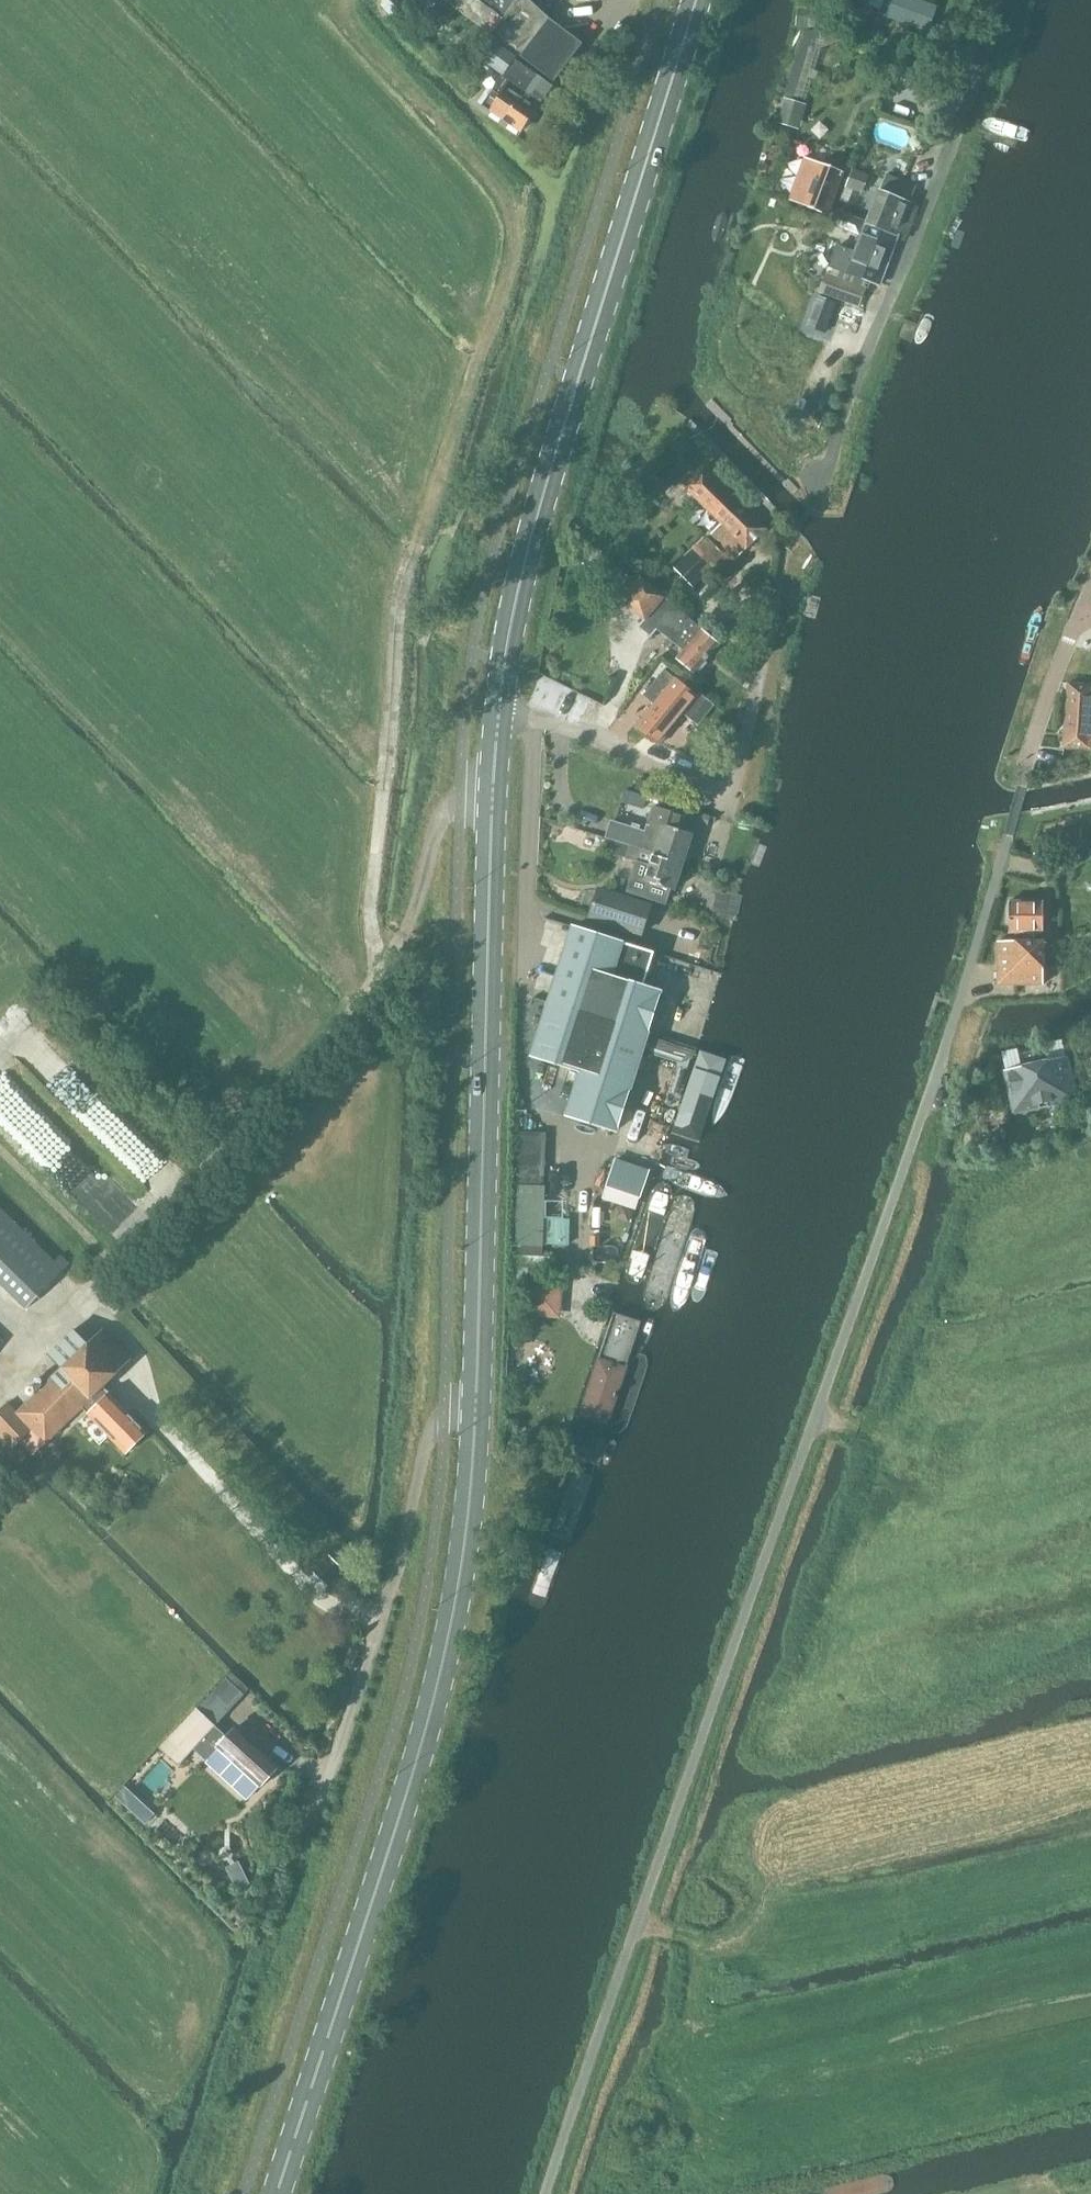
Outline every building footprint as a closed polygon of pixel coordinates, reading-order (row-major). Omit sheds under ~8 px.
[(456,8),(462,0),(445,0),(456,8)] [(582,44),(548,18),(529,0),(462,0),(456,8),(553,82),(582,44)] [(879,8),(880,7),(888,11),(885,17),(927,35),(938,11),(914,0),(861,0),(879,8)] [(831,25),(828,6),(810,8),(798,8),(795,27),(810,28),(831,25)] [(844,58),(846,53),(862,60),(868,45),(827,29),(819,48),(844,58)] [(480,51),(491,60),(498,51),(487,43),(480,51)] [(520,132),(553,86),(513,59),(481,105),(520,132)] [(785,197),(824,213),(840,170),(801,155),(785,197)] [(864,222),(897,234),(909,203),(876,190),(864,222)] [(836,245),(829,265),(878,284),(897,234),(864,222),(853,251),(836,245)] [(817,290),(857,305),(864,287),(825,271),(817,290)] [(816,296),(805,325),(824,332),(835,303),(816,296)] [(683,486),(721,524),(711,534),(736,558),(766,528),(704,465),(683,486)] [(674,568),(693,587),(724,556),(705,537),(674,568)] [(623,601),(645,620),(640,626),(650,635),(657,627),(683,649),(676,657),(693,672),(718,643),(642,578),(623,601)] [(635,726),(658,745),(689,707),(672,693),(681,682),(663,667),(642,692),(654,702),(635,726)] [(1062,748),(1090,750),(1090,685),(1067,683),(1062,748)] [(649,796),(653,783),(638,779),(634,792),(649,796)] [(663,824),(658,839),(646,835),(642,848),(683,861),(687,849),(688,850),(692,848),(695,840),(693,836),(691,836),(692,834),(663,824)] [(634,832),(630,844),(642,848),(646,835),(634,832)] [(630,844),(626,858),(637,862),(637,861),(638,861),(642,848),(630,844)] [(674,890),(683,861),(642,848),(638,861),(650,865),(645,881),(674,890)] [(650,906),(598,889),(589,917),(641,934),(650,906)] [(1009,901),(1008,933),(1015,933),(1034,933),(1043,933),(1043,902),(1009,901)] [(654,952),(573,926),(548,1004),(646,1034),(660,991),(643,985),(654,952)] [(997,941),(997,984),(1042,984),(1043,941),(1034,941),(1034,933),(1015,933),(1014,941),(997,941)] [(567,1115),(616,1131),(646,1034),(548,1004),(532,1056),(580,1071),(567,1115)] [(1069,1057),(1004,1070),(1013,1113),(1083,1099),(1082,1094),(1077,1095),(1069,1057)] [(630,1148),(626,1159),(616,1156),(603,1195),(638,1207),(655,1156),(630,1148)] [(672,1196),(666,1183),(652,1191),(625,1275),(630,1282),(638,1285),(649,1273),(672,1196)] [(26,1308),(69,1264),(60,1255),(53,1261),(0,1209),(0,1283),(26,1308)] [(570,1242),(571,1217),(530,1215),(529,1241),(570,1242)] [(532,1313),(561,1316),(565,1285),(537,1281),(532,1313)] [(644,1326),(607,1314),(573,1419),(611,1431),(644,1326)] [(10,1446),(18,1439),(31,1453),(81,1406),(124,1452),(146,1432),(102,1386),(131,1360),(102,1329),(87,1343),(73,1328),(47,1353),(60,1368),(14,1410),(5,1400),(0,1405),(0,1436),(10,1446)] [(313,1572),(327,1585),(343,1569),(329,1556),(313,1572)] [(199,1703),(218,1721),(246,1692),(227,1674),(199,1703)] [(160,1747),(178,1764),(193,1748),(206,1760),(218,1747),(260,1786),(262,1783),(266,1783),(270,1778),(270,1775),(279,1765),(236,1726),(227,1737),(196,1709),(160,1747)] [(147,1821),(156,1811),(126,1783),(117,1793),(147,1821)] [(242,1859),(229,1863),(236,1885),(249,1881),(242,1859)]
